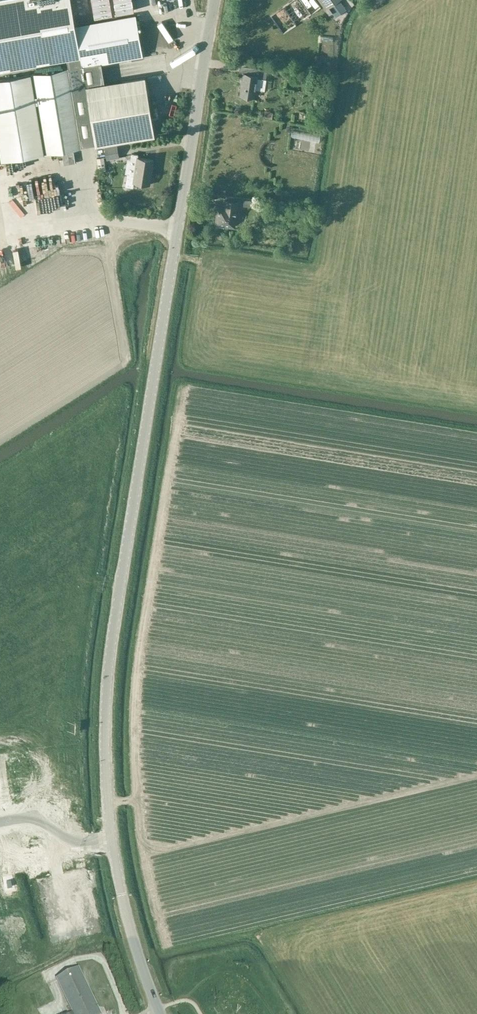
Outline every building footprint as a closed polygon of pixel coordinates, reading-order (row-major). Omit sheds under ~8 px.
[(75,25),(71,0),(0,0),(0,70),(67,59),(69,67),(0,79),(0,148),(2,160),(82,147),(81,146),(95,144),(96,145),(154,136),(145,76),(104,82),(101,62),(142,55),(135,14),(75,25)] [(110,0),(92,0),(94,17),(112,14),(110,0)] [(134,10),(132,0),(114,0),(116,13),(134,10)] [(321,7),(317,0),(292,0),(270,15),(283,33),(321,7)] [(339,0),(320,0),(329,14),(332,11),(329,7),(339,0)] [(277,72),(278,63),(271,62),(270,71),(277,72)] [(266,79),(267,69),(254,67),(253,74),(243,73),(240,94),(255,96),(256,89),(265,90),(266,79)] [(169,119),(174,100),(165,98),(160,117),(169,119)] [(304,151),(313,151),(314,134),(289,133),(289,140),(304,141),(304,151)] [(107,159),(119,157),(117,143),(105,145),(107,159)] [(150,184),(154,159),(138,157),(138,154),(132,153),(131,159),(136,160),(134,173),(128,173),(126,185),(133,186),(134,182),(150,184)] [(97,159),(99,172),(106,170),(104,158),(97,159)] [(46,191),(47,200),(65,200),(65,190),(46,191)] [(236,227),(239,201),(225,200),(224,206),(218,205),(215,224),(236,227)] [(79,967),(56,978),(72,1012),(68,1013),(101,1013),(79,967)] [(24,1009),(20,1000),(14,1003),(18,1012),(24,1009)]
